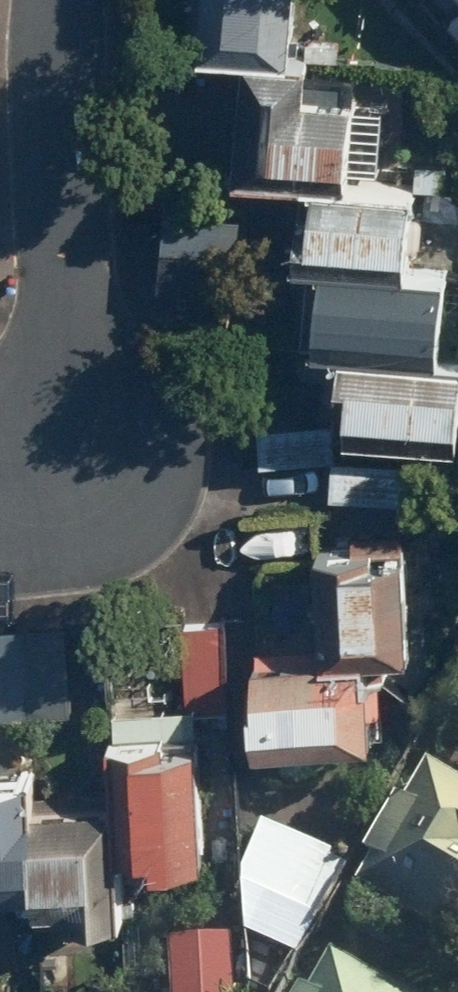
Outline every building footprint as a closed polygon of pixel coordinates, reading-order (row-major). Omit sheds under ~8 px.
[(193,33),(273,36),(275,0),(194,0),(193,33)] [(443,27),(457,42),(457,13),(443,27)] [(300,64),(234,59),(226,172),(302,177),(341,180),(346,102),(298,98),(300,64)] [(341,180),(302,177),(295,268),(308,268),(407,276),(413,185),(341,180)] [(239,213),(166,206),(157,293),(231,300),(239,213)] [(407,276),(308,268),(302,354),(338,356),(436,363),(442,278),(407,276)] [(332,457),(333,436),(457,445),(457,434),(457,365),(436,363),(338,356),(334,423),(254,417),(251,458),(329,463),(331,464),(328,496),(418,503),(420,464),(332,457)] [(315,546),(306,655),(383,661),(405,663),(414,554),(315,546)] [(225,619),(184,618),(183,709),(224,709),(225,619)] [(0,629),(0,713),(70,714),(71,629),(0,629)] [(306,655),(239,650),(232,744),(375,756),(383,661),(306,655)] [(194,749),(113,750),(115,873),(197,871),(194,749)] [(409,767),(338,888),(442,948),(457,921),(457,795),(409,767)] [(0,789),(0,903),(57,903),(57,929),(101,929),(100,812),(22,812),(22,789),(0,789)] [(340,865),(257,827),(212,927),(295,965),(340,865)] [(166,947),(167,991),(231,991),(230,946),(166,947)] [(324,960),(307,991),(384,991),(324,960)]
